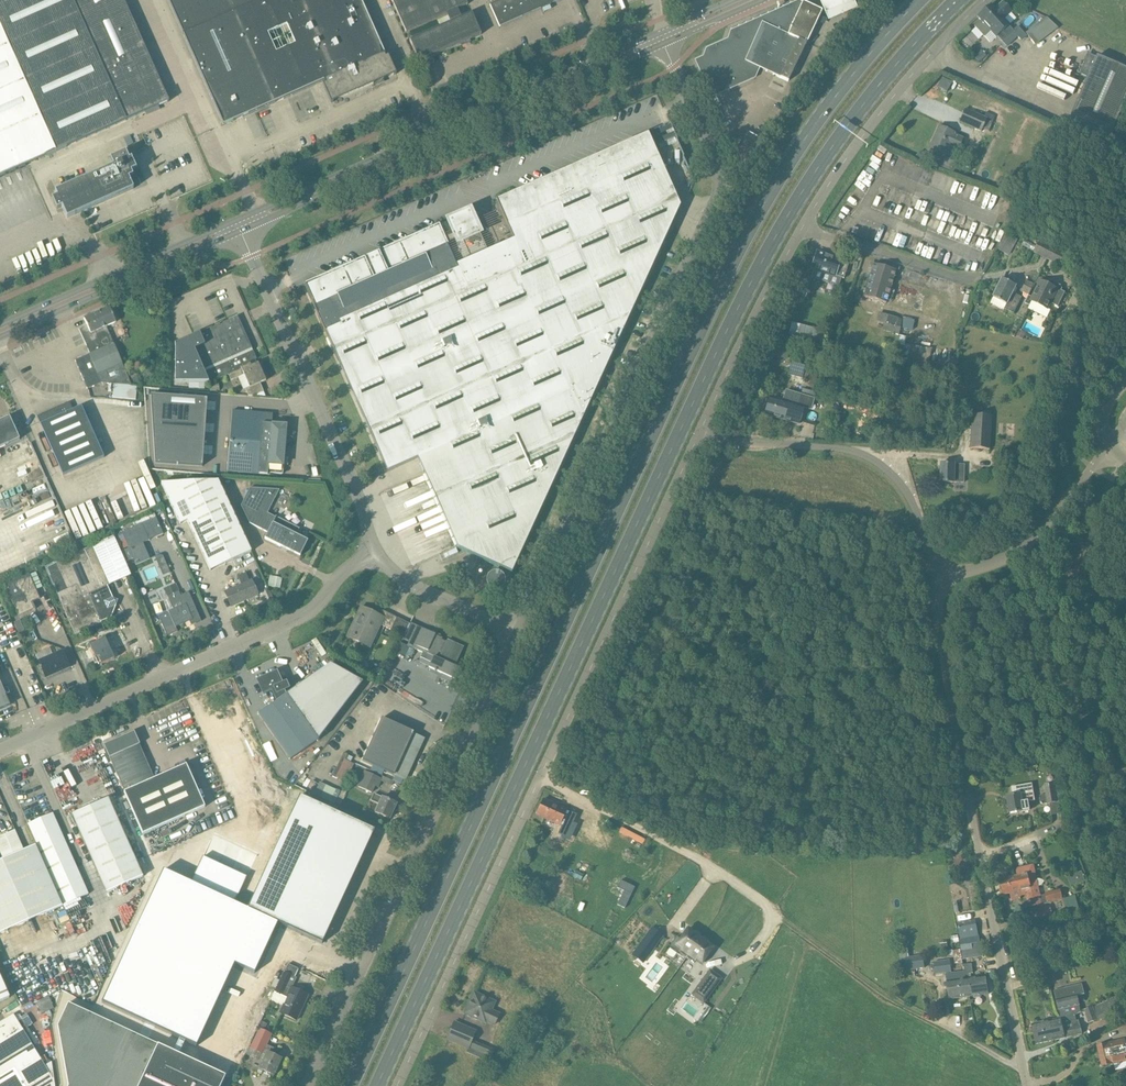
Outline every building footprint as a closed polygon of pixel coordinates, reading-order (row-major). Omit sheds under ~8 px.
[(124,0),(0,0),(0,177),(169,102),(124,0)] [(333,101),(393,74),(394,75),(397,74),(388,56),(386,57),(385,55),(385,53),(384,54),(361,0),(168,0),(223,126),(324,81),(324,82),(325,81),(326,84),(323,85),(331,103),(334,102),(333,101)] [(466,0),(392,0),(406,32),(447,14),(451,23),(410,41),(420,62),(460,44),(462,46),(471,42),(470,39),(481,34),(472,14),(461,18),(457,10),(468,5),(466,0)] [(491,5),(500,26),(540,9),(540,10),(543,8),(543,7),(548,5),(548,6),(551,5),(550,4),(560,0),(503,0),(491,5)] [(829,19),(857,6),(854,0),(821,0),(829,19)] [(803,4),(799,2),(732,32),(729,40),(707,50),(704,58),(697,61),(712,97),(756,77),(760,68),(768,72),(788,82),(810,36),(811,36),(819,19),(818,19),(822,13),(803,4)] [(1011,13),(1002,3),(996,9),(991,5),(978,17),(981,20),(974,26),(984,37),(991,31),(996,37),(998,36),(1007,46),(1018,37),(1021,41),(1026,36),(1018,27),(1013,32),(1008,26),(1010,25),(1004,19),(1011,13)] [(1058,28),(1046,18),(1026,32),(1035,45),(1058,28)] [(1090,54),(1082,74),(1090,78),(1073,117),(1114,134),(1125,107),(1125,68),(1100,56),(1099,58),(1090,54)] [(949,91),(952,81),(943,78),(939,87),(949,91)] [(987,118),(965,109),(959,123),(981,132),(987,118)] [(652,130),(656,143),(677,137),(672,124),(652,130)] [(955,134),(940,127),(929,152),(944,159),(950,146),(960,150),(964,139),(955,135),(955,134)] [(364,259),(304,285),(305,287),(324,329),(332,347),(334,350),(380,455),(387,472),(417,459),(457,548),(478,558),(512,574),(576,433),(674,221),(667,205),(678,200),(648,133),(507,195),(496,200),(514,240),(503,244),(498,242),(496,247),(488,251),(470,212),(454,219),(439,225),(437,226),(380,252),(364,259)] [(922,150),(915,157),(920,163),(927,156),(922,150)] [(129,160),(126,152),(111,159),(114,166),(56,192),(58,197),(53,199),(57,210),(63,207),(68,218),(133,189),(133,187),(139,185),(141,181),(136,170),(137,169),(132,159),(129,160)] [(1018,239),(1006,233),(998,249),(1009,255),(1018,239)] [(1034,253),(1047,259),(1053,247),(1040,240),(1034,253)] [(1066,253),(1053,247),(1047,259),(1060,266),(1066,253)] [(814,270),(812,279),(839,287),(842,278),(844,279),(845,277),(850,263),(844,261),(841,260),(818,252),(812,269),(814,270)] [(864,297),(887,304),(896,272),(873,265),(864,297)] [(1017,286),(1003,279),(991,302),(1014,314),(1022,297),(1014,293),(1017,286)] [(1053,287),(1041,281),(1033,297),(1029,295),(1026,303),(1030,305),(1032,301),(1048,309),(1051,303),(1058,306),(1065,293),(1061,291),(1062,288),(1060,286),(1058,285),(1055,285),(1053,287)] [(1024,285),(1021,291),(1029,295),(1032,289),(1024,285)] [(116,322),(110,308),(84,319),(87,326),(79,329),(90,355),(75,361),(87,390),(102,383),(114,384),(131,386),(106,326),(116,322)] [(913,331),(916,321),(880,312),(876,328),(901,334),(902,329),(913,331)] [(217,325),(217,326),(175,345),(175,383),(210,383),(218,379),(229,375),(234,372),(242,369),(241,368),(255,362),(254,361),(257,360),(238,316),(220,325),(220,324),(217,325)] [(817,341),(818,327),(791,324),(790,338),(817,341)] [(830,351),(815,349),(815,355),(829,357),(830,351)] [(806,365),(792,361),(791,364),(788,363),(787,367),(790,368),(788,374),(803,378),(803,377),(810,379),(809,384),(820,387),(821,381),(816,380),(818,372),(805,369),(806,365)] [(256,364),(255,362),(241,368),(242,369),(234,372),(229,375),(231,380),(237,378),(244,375),(250,387),(246,389),(249,396),(254,396),(264,391),(261,383),(266,381),(258,363),(256,364)] [(855,384),(838,381),(836,391),(853,394),(855,384)] [(137,386),(131,386),(114,384),(113,398),(136,400),(137,386)] [(802,395),(787,391),(783,401),(770,397),(764,414),(778,418),(799,424),(804,408),(798,406),(802,395)] [(208,399),(151,395),(155,463),(203,467),(208,399)] [(73,411),(70,402),(37,417),(63,476),(104,458),(81,407),(73,411)] [(232,411),(227,472),(229,472),(265,475),(266,474),(268,474),(268,473),(283,474),(286,425),(272,425),(273,414),(232,411)] [(993,416),(972,415),(969,448),(990,450),(993,416)] [(10,417),(0,421),(0,449),(20,440),(10,417)] [(964,465),(941,464),(940,482),(964,483),(964,465)] [(218,481),(161,484),(180,525),(187,521),(211,571),(251,552),(218,481)] [(250,489),(244,502),(257,509),(250,523),(268,532),(265,538),(280,546),(289,550),(300,556),(308,542),(296,536),(299,529),(292,525),(276,517),(268,513),(280,490),(250,489)] [(116,493),(96,500),(98,506),(118,499),(116,493)] [(28,518),(56,507),(54,502),(26,512),(28,518)] [(118,523),(115,514),(110,516),(111,517),(104,519),(107,527),(118,523)] [(143,543),(163,534),(156,518),(121,533),(116,536),(121,549),(127,546),(128,549),(135,565),(150,559),(143,543)] [(55,563),(45,567),(75,635),(102,623),(101,622),(112,618),(116,606),(108,586),(111,585),(94,546),(93,546),(80,552),(76,544),(63,550),(64,552),(52,557),(55,563)] [(160,554),(155,557),(163,576),(170,572),(163,555),(161,554),(160,554)] [(29,574),(5,585),(19,616),(35,609),(32,602),(40,599),(36,590),(42,587),(36,573),(30,575),(29,574)] [(250,582),(246,573),(237,577),(241,585),(225,592),(231,607),(258,595),(251,581),(250,582)] [(282,579),(269,576),(268,586),(280,588),(282,579)] [(169,612),(159,617),(164,629),(167,636),(177,632),(176,628),(190,621),(192,626),(201,621),(188,592),(181,596),(179,592),(167,597),(173,610),(168,612),(169,612)] [(379,617),(361,608),(348,637),(370,647),(377,632),(380,624),(404,635),(410,623),(382,610),(379,617)] [(28,629),(23,619),(14,622),(18,633),(28,629)] [(102,623),(96,626),(99,632),(104,630),(102,623)] [(434,633),(417,625),(409,641),(415,644),(414,647),(424,652),(422,658),(431,662),(429,667),(455,679),(460,669),(455,667),(463,648),(448,640),(448,642),(443,640),(443,638),(442,637),(442,635),(438,633),(435,636),(433,635),(434,633)] [(115,659),(106,639),(90,646),(91,649),(86,652),(89,661),(96,658),(99,666),(115,659)] [(53,655),(50,647),(35,654),(38,661),(46,678),(70,667),(62,650),(53,655)] [(330,664),(285,696),(283,692),(289,689),(286,684),(282,686),(277,673),(257,681),(263,694),(272,690),(277,702),(258,714),(290,760),(318,741),(363,683),(330,664)] [(10,705),(0,683),(0,710),(10,705)] [(382,718),(363,761),(394,776),(405,781),(424,740),(425,740),(413,734),(414,733),(382,718)] [(140,745),(134,732),(104,746),(125,792),(124,793),(143,835),(205,808),(186,765),(155,779),(139,745),(140,745)] [(343,752),(335,776),(347,781),(356,757),(343,752)] [(364,772),(358,786),(372,793),(375,787),(377,788),(380,782),(381,780),(364,772)] [(335,803),(341,791),(321,782),(315,794),(335,803)] [(1042,805),(1058,803),(1055,783),(1044,785),(1046,795),(1040,795),(1042,805)] [(1013,796),(1008,797),(1010,813),(1029,810),(1028,802),(1035,800),(1032,784),(1011,787),(1013,796)] [(382,798),(375,795),(372,801),(379,804),(375,813),(390,819),(397,804),(382,798)] [(164,870),(102,1003),(180,1039),(185,1041),(196,1047),(235,964),(255,973),(278,923),(322,944),(375,831),(300,796),(248,909),(235,903),(231,902),(191,883),(164,870)] [(143,877),(108,798),(72,814),(107,893),(143,877)] [(568,810),(544,799),(537,815),(560,826),(561,825),(568,829),(575,815),(567,811),(568,810)] [(88,894),(53,814),(29,825),(64,904),(68,903),(88,894)] [(579,820),(573,837),(609,848),(615,831),(579,820)] [(0,861),(0,932),(64,904),(38,845),(24,851),(15,831),(0,837),(0,851),(4,860),(0,861)] [(549,856),(561,862),(571,840),(559,834),(549,856)] [(1017,871),(1018,875),(1021,891),(1026,890),(1028,898),(1030,908),(1039,905),(1049,903),(1056,901),(1062,900),(1063,900),(1060,890),(1045,893),(1045,894),(1041,895),(1034,864),(1019,868),(1020,870),(1017,871)] [(1068,875),(1072,888),(1087,883),(1083,871),(1068,875)] [(1024,909),(1030,908),(1028,898),(1026,890),(1021,891),(1018,875),(1001,879),(1004,895),(1010,894),(1012,901),(1021,899),(1024,909)] [(620,881),(617,888),(624,891),(617,905),(625,909),(635,887),(620,881)] [(93,906),(88,894),(68,903),(73,915),(93,906)] [(1050,906),(1038,908),(1041,920),(1053,917),(1050,906)] [(979,936),(976,920),(957,923),(960,938),(966,937),(967,938),(979,936)] [(662,936),(651,928),(631,955),(642,964),(662,936)] [(676,936),(670,946),(679,952),(687,958),(701,937),(693,931),(689,928),(686,933),(681,940),(676,936)] [(701,937),(687,958),(694,963),(696,961),(701,964),(710,951),(714,946),(710,943),(701,937)] [(984,957),(981,943),(972,944),(973,949),(962,950),(964,960),(984,957)] [(909,957),(908,948),(899,950),(903,971),(925,967),(923,955),(909,957)] [(952,972),(951,960),(934,962),(935,974),(952,972)] [(972,963),(964,964),(965,970),(966,978),(969,995),(972,995),(973,996),(981,995),(982,993),(989,992),(987,975),(970,977),(969,973),(973,973),(972,963)] [(277,988),(275,992),(287,997),(284,1006),(280,1013),(297,1021),(308,995),(292,988),(296,978),(294,977),(298,969),(288,964),(284,972),(280,980),(277,988)] [(709,970),(696,988),(708,996),(721,978),(709,970)] [(960,971),(946,973),(947,980),(949,998),(969,995),(966,978),(961,979),(960,971)] [(10,998),(0,976),(0,1002),(10,998)] [(1035,995),(1045,993),(1044,990),(1049,989),(1047,983),(1040,985),(1040,984),(1033,986),(1035,995)] [(1061,1019),(1032,1026),(1034,1035),(1068,1026),(1075,1015),(1081,1012),(1081,1010),(1079,1004),(1077,995),(1084,993),(1082,984),(1064,988),(1066,997),(1056,999),(1058,1008),(1059,1008),(1061,1019)] [(495,1002),(474,993),(465,1014),(485,1023),(486,1021),(495,1025),(500,1015),(491,1011),(495,1002)] [(54,1008),(49,997),(37,1003),(42,1013),(54,1008)] [(1093,1007),(1084,1011),(1089,1023),(1103,1018),(1101,1015),(1122,1007),(1119,998),(1094,1008),(1093,1007)] [(68,1004),(58,1026),(69,1085),(221,1085),(226,1076),(68,1004)] [(52,1061),(46,1065),(14,1014),(0,1022),(0,1085),(55,1085),(52,1061)] [(1077,1021),(1075,1015),(1068,1026),(1034,1035),(1036,1042),(1064,1035),(1065,1038),(1082,1034),(1080,1023),(1077,1024),(1077,1021)] [(480,1048),(470,1044),(476,1032),(455,1022),(447,1040),(468,1049),(467,1052),(490,1062),(492,1057),(479,1051),(480,1048)] [(272,1034),(260,1028),(250,1049),(266,1056),(260,1069),(274,1075),(281,1059),(274,1055),(276,1049),(267,1045),(272,1034)] [(1122,1042),(1098,1047),(1102,1065),(1125,1060),(1125,1041),(1122,1042)]
